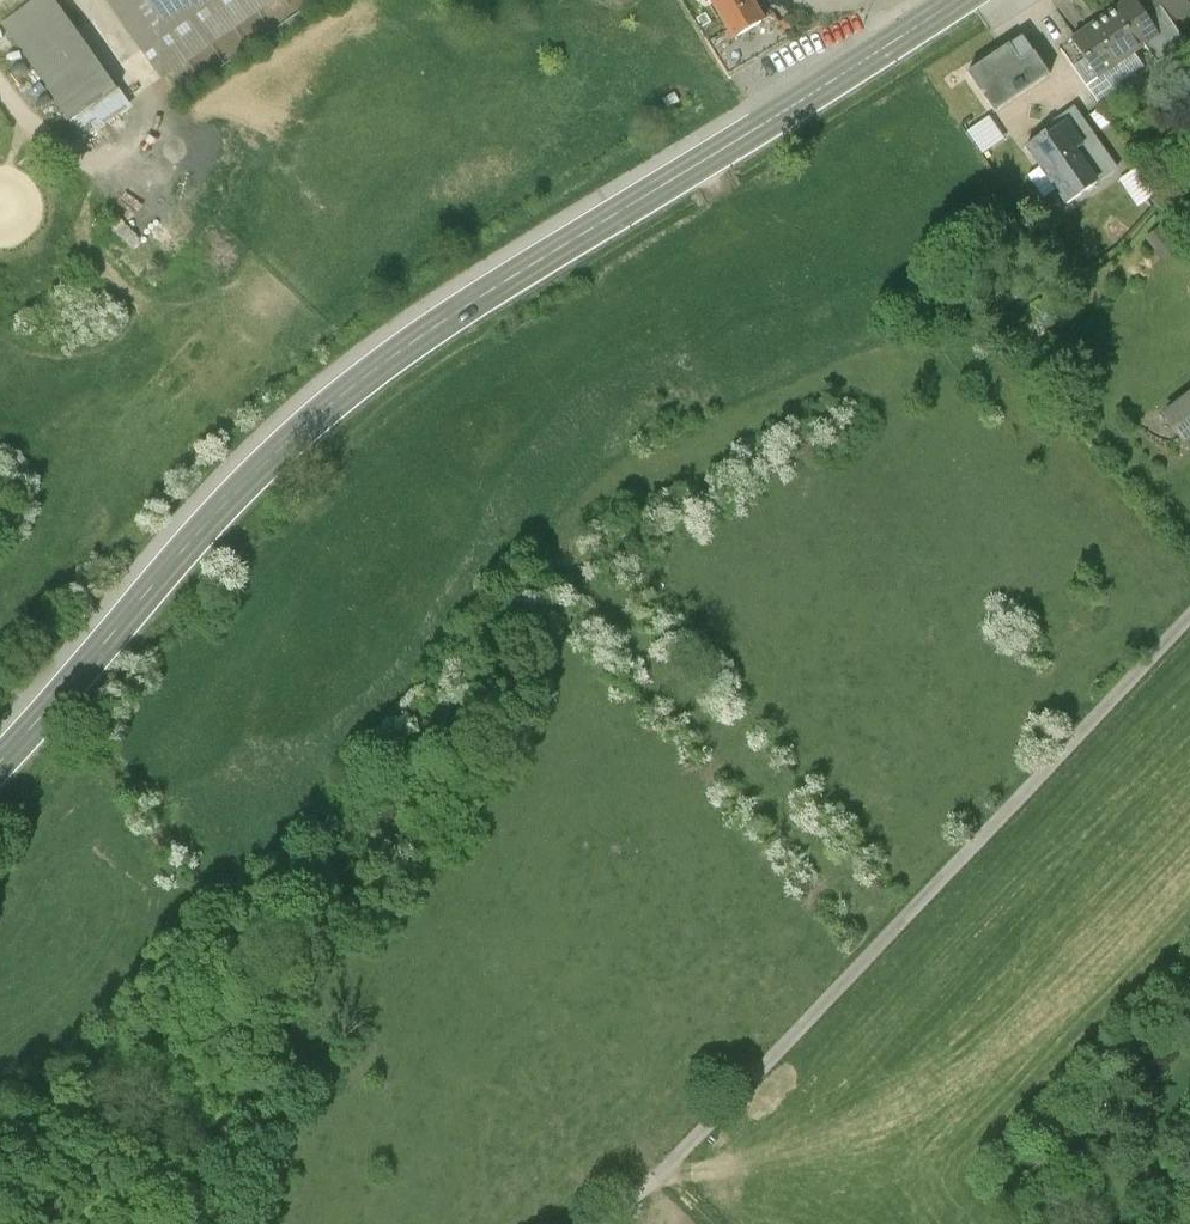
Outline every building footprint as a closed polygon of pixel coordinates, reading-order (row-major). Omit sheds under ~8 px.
[(60,0),(35,0),(6,21),(85,135),(132,102),(60,0)] [(165,71),(269,0),(116,0),(165,71)] [(753,0),(721,0),(715,3),(731,31),(735,39),(766,20),(753,0)] [(1095,80),(1125,60),(1144,47),(1160,70),(1188,51),(1173,29),(1189,18),(1189,5),(1187,0),(1125,0),(1067,39),(1083,63),(1095,80)] [(774,16),(766,20),(735,39),(731,31),(709,43),(728,75),(790,39),(774,16)] [(1013,37),(967,71),(997,110),(1042,76),(1013,37)] [(1095,80),(1083,63),(1073,70),(1103,114),(1143,86),(1125,60),(1095,80)] [(989,113),(967,128),(982,151),(1004,136),(989,113)] [(1083,141),(1070,123),(1028,151),(1064,203),(1095,182),(1072,148),(1083,141)] [(1164,418),(1188,450),(1189,448),(1189,398),(1164,418)]
